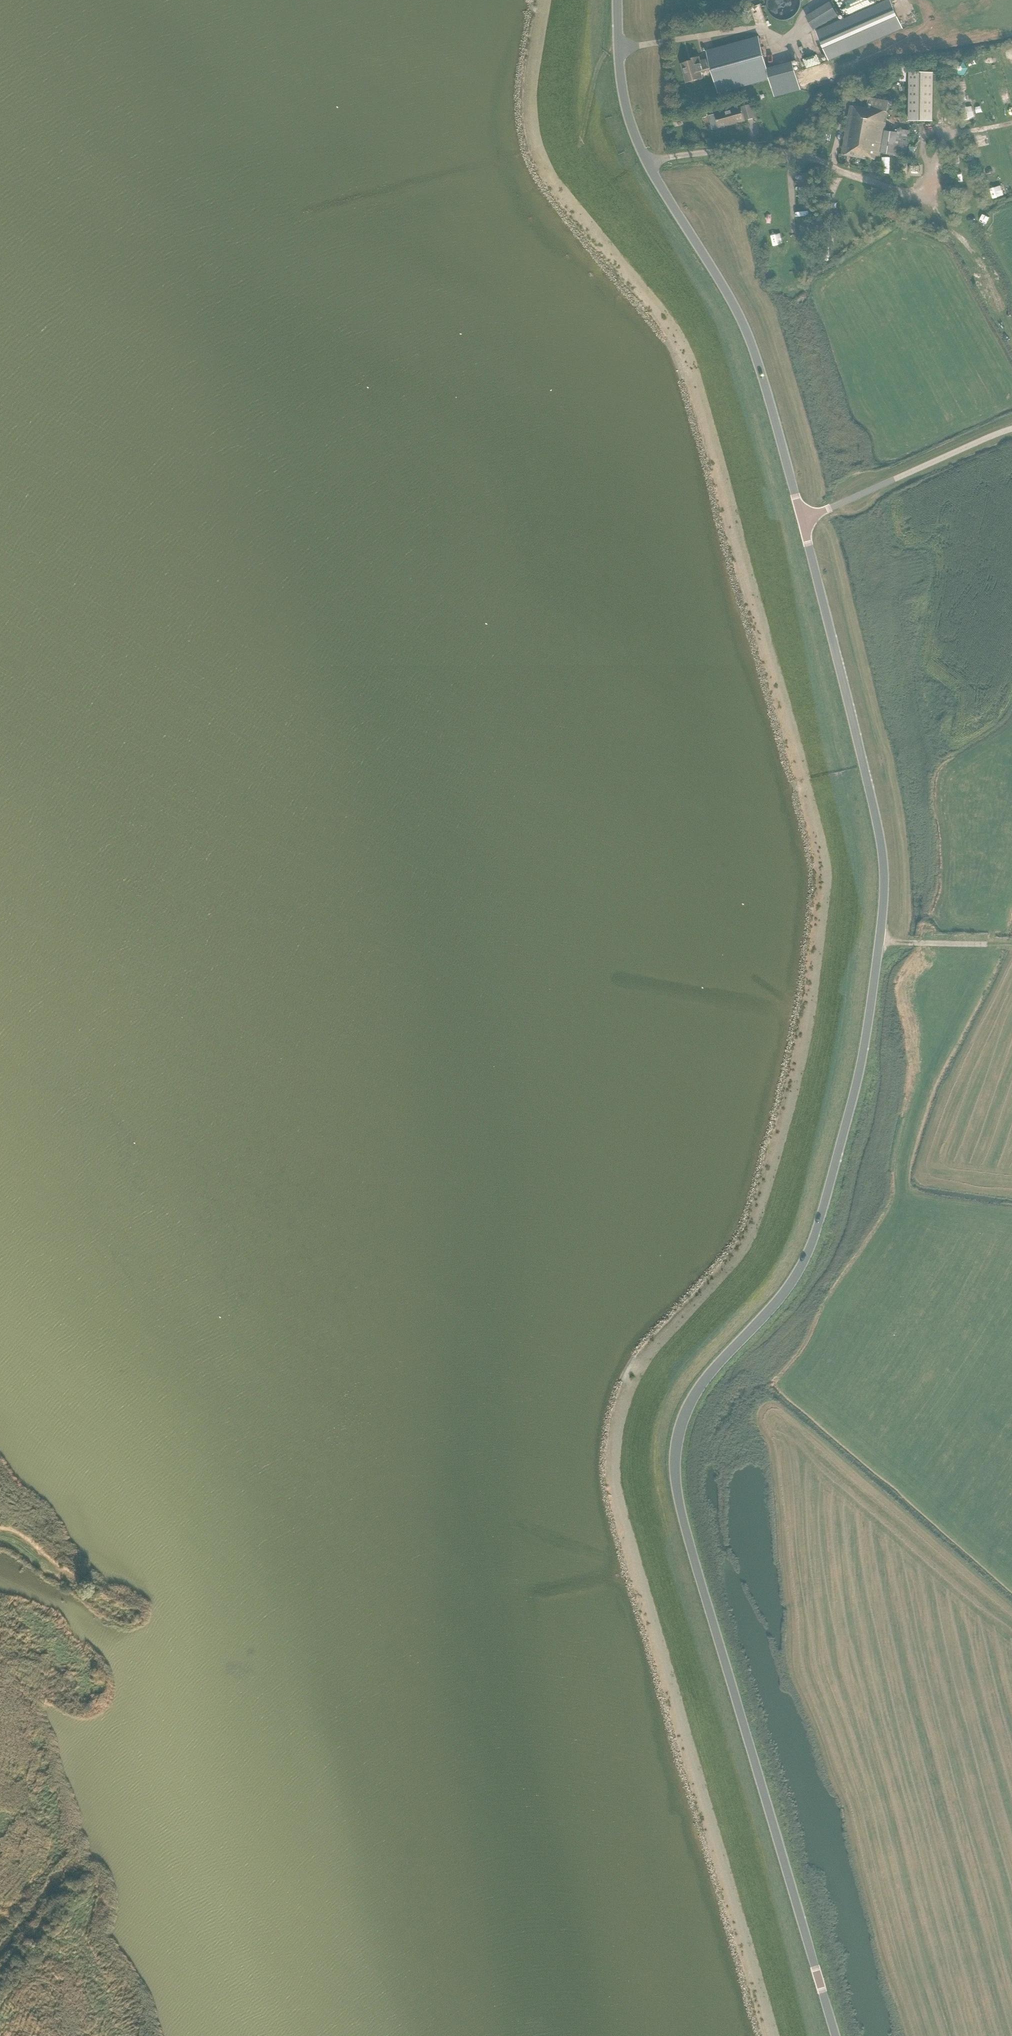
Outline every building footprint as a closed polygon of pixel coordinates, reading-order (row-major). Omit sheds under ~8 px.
[(767,1),(766,3),(767,6),(767,9),(768,11),(769,13),(771,16),(773,17),(776,19),(778,20),(781,21),(784,21),(786,20),(789,20),(791,19),(793,17),(796,15),(798,13),(799,11),(800,8),(801,5),(801,2),(801,0),(767,0),(767,1)] [(829,61),(903,29),(890,0),(887,0),(816,31),(829,61)] [(806,16),(808,19),(815,31),(839,16),(830,1),(815,11),(806,16)] [(768,69),(759,37),(707,51),(709,59),(701,61),(700,57),(688,60),(689,62),(682,64),(687,83),(703,78),(701,72),(704,71),(703,70),(712,68),(719,94),(770,79),(775,96),(801,89),(793,62),(768,69)] [(934,122),(934,73),(910,73),(909,121),(934,122)] [(885,130),(888,112),(887,112),(889,101),(869,98),(867,108),(851,106),(842,155),(870,159),(871,158),(880,160),(881,153),(894,155),(894,156),(906,158),(911,131),(899,129),(898,132),(885,130)] [(717,114),(709,116),(713,130),(756,118),(752,104),(741,107),(740,104),(737,105),(738,108),(717,114)]
